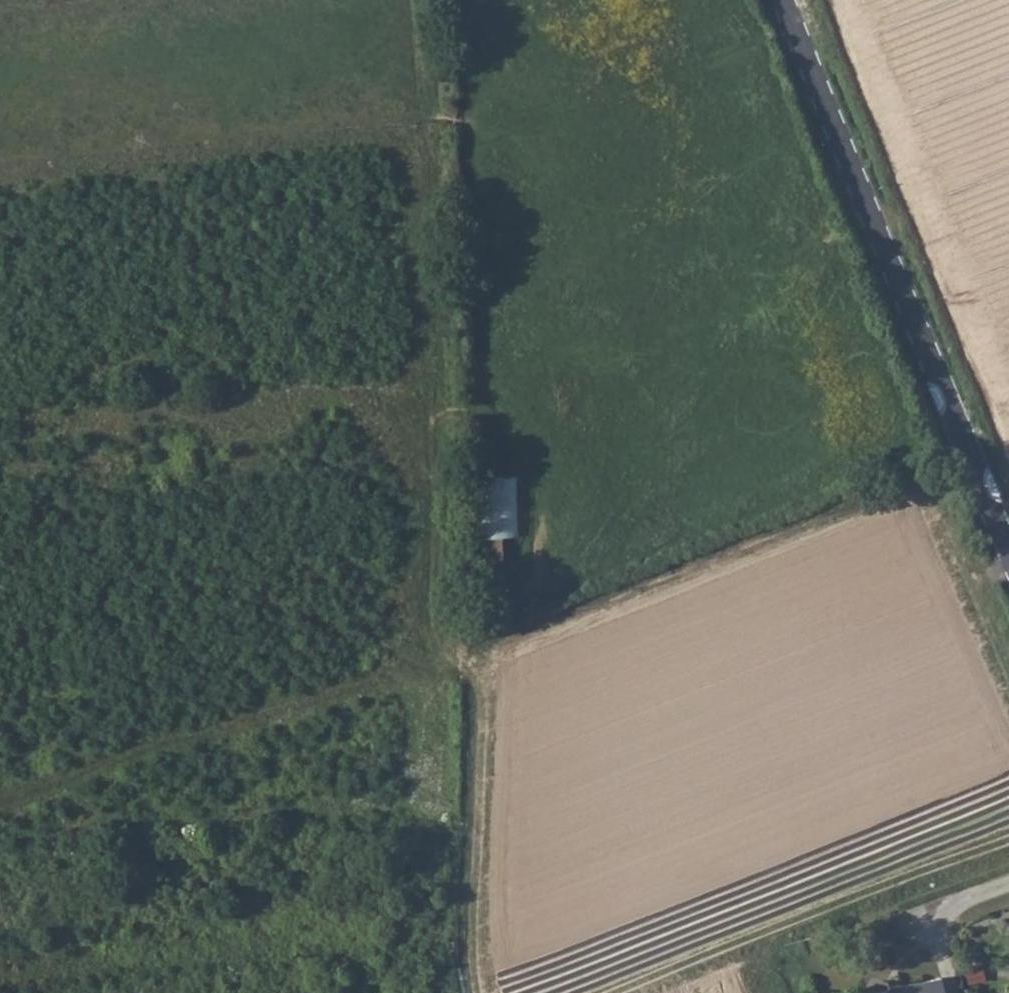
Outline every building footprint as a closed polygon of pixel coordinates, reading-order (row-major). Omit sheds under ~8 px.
[(480,536),(521,536),(522,475),(480,475),(480,536)] [(940,977),(901,986),(901,991),(891,992),(943,992),(940,977)]
